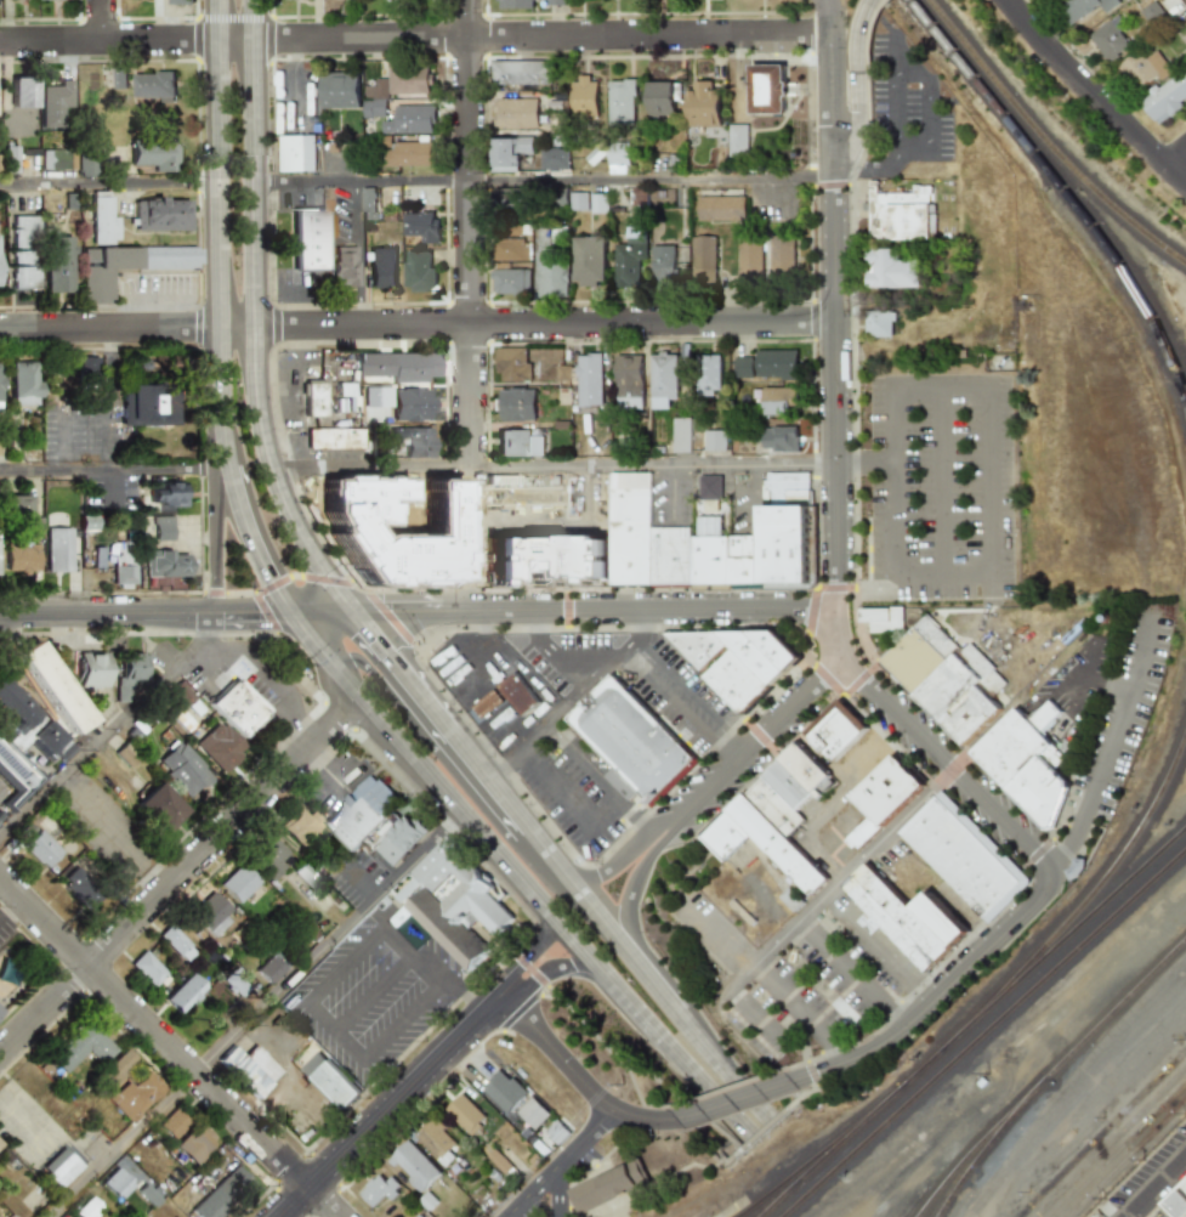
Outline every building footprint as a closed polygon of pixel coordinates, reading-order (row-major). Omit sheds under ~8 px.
[(496,8),(532,9),(532,0),(496,0),(496,8)] [(1120,0),(1065,0),(1060,3),(1073,26),(1103,8),(1107,14),(1123,4),(1120,0)] [(1135,44),(1115,18),(1091,36),(1110,62),(1135,44)] [(1159,76),(1163,80),(1174,72),(1158,51),(1146,60),(1139,51),(1118,66),(1137,92),(1159,76)] [(549,62),(491,61),(491,85),(549,85),(549,62)] [(785,66),(750,65),(749,114),(784,114),(785,66)] [(362,117),(385,117),(385,95),(430,94),(430,67),(387,67),(387,79),(374,79),(374,86),(362,86),(362,117)] [(113,68),(113,89),(125,89),(125,68),(113,68)] [(1185,100),(1185,68),(1141,102),(1156,123),(1185,100)] [(321,109),(359,108),(358,72),(320,73),(321,109)] [(174,73),(133,74),(133,98),(175,97),(174,73)] [(10,78),(11,108),(35,107),(34,77),(10,78)] [(41,86),(40,129),(62,129),(63,107),(71,107),(71,80),(59,79),(59,86),(41,86)] [(597,79),(571,79),(571,120),(597,120),(597,79)] [(609,80),(609,127),(635,126),(634,80),(609,80)] [(687,91),(686,126),(719,127),(720,91),(712,91),(712,82),(693,81),(693,91),(687,91)] [(674,83),(648,82),(647,116),(674,117),(674,83)] [(536,99),(493,99),(492,128),(536,128),(536,99)] [(393,106),(394,121),(380,121),(381,134),(433,133),(433,105),(393,106)] [(747,125),(727,125),(728,157),(747,156),(747,125)] [(316,135),(281,136),(281,172),(316,172),(316,135)] [(431,166),(431,142),(390,143),(390,136),(378,137),(378,167),(431,166)] [(491,138),(491,172),(518,172),(518,154),(531,154),(531,138),(491,138)] [(129,142),(130,165),(152,165),(152,172),(175,172),(175,141),(129,142)] [(628,145),(608,146),(609,174),(629,174),(628,145)] [(17,146),(4,146),(4,173),(17,174),(17,146)] [(41,150),(42,170),(74,169),(74,149),(41,150)] [(539,170),(567,171),(567,150),(540,150),(539,170)] [(78,177),(93,176),(92,156),(76,157),(78,177)] [(876,193),(876,182),(868,182),(868,208),(868,240),(934,240),(934,205),(930,205),(930,186),(912,186),(912,193),(876,193)] [(373,188),(361,188),(362,220),(374,220),(373,188)] [(524,188),(492,189),(492,210),(524,209),(524,188)] [(90,244),(115,244),(114,217),(109,217),(109,191),(89,192),(90,244)] [(569,193),(569,211),(586,210),(586,193),(569,193)] [(590,213),(607,213),(607,194),(590,195),(590,213)] [(696,197),(696,221),(743,221),(743,196),(696,197)] [(132,231),(187,230),(186,199),(132,200),(132,231)] [(292,210),(293,270),(322,270),(321,210),(292,210)] [(402,236),(420,237),(420,243),(437,244),(437,214),(402,213),(402,236)] [(35,289),(35,216),(10,216),(10,289),(35,289)] [(544,257),(545,227),(530,226),(529,256),(544,257)] [(615,244),(616,288),(639,288),(639,260),(646,260),(646,228),(628,228),(628,244),(615,244)] [(43,292),(68,292),(69,236),(44,236),(43,292)] [(691,236),(690,283),(714,283),(715,237),(691,236)] [(736,237),(738,277),(762,276),(761,236),(736,237)] [(768,236),(769,275),(793,274),(793,236),(768,236)] [(524,239),(492,238),(491,260),(524,261),(524,239)] [(605,238),(574,238),(574,285),(606,285),(605,238)] [(355,246),(331,246),(332,286),(355,286),(355,246)] [(675,246),(653,246),(653,284),(675,283),(675,246)] [(79,303),(110,303),(110,269),(196,269),(196,247),(79,247),(79,303)] [(395,287),(395,248),(369,248),(369,287),(395,287)] [(868,288),(921,288),(920,256),(899,256),(898,249),(867,249),(868,288)] [(435,268),(429,268),(430,252),(404,251),(403,289),(435,290),(435,268)] [(565,259),(536,260),(537,298),(567,297),(565,259)] [(527,269),(491,270),(492,295),(528,294),(527,269)] [(893,337),(893,311),(865,312),(865,337),(893,337)] [(555,349),(497,349),(497,382),(555,382),(555,349)] [(756,379),(797,378),(796,350),(756,351),(756,379)] [(437,376),(436,352),(355,354),(356,377),(390,376),(391,382),(426,382),(426,377),(437,376)] [(601,354),(577,355),(578,406),(602,406),(601,354)] [(677,354),(651,354),(652,409),(669,409),(669,400),(678,400),(677,354)] [(721,395),(720,355),(696,356),(697,395),(721,395)] [(643,356),(617,356),(616,411),(642,412),(643,356)] [(77,357),(78,377),(96,376),(96,357),(77,357)] [(752,357),(734,357),(734,378),(752,377),(752,357)] [(36,404),(36,362),(10,362),(9,404),(36,404)] [(173,425),(172,392),(147,393),(147,385),(120,385),(121,426),(173,425)] [(306,387),(325,387),(325,421),(306,421),(306,387)] [(390,387),(364,387),(364,407),(390,407),(390,387)] [(392,421),(429,420),(429,388),(391,389),(392,421)] [(796,388),(762,388),(762,415),(788,415),(789,405),(796,405),(796,388)] [(535,421),(534,389),(497,390),(497,422),(535,421)] [(689,418),(672,419),(672,453),(690,452),(689,418)] [(430,427),(388,428),(389,439),(395,438),(395,451),(404,451),(404,457),(431,457),(430,427)] [(797,427),(762,427),(762,452),(797,452),(797,427)] [(496,431),(497,456),(542,455),(541,430),(496,431)] [(725,430),(703,431),(704,452),(725,451),(725,430)] [(305,432),(352,434),(352,458),(305,457),(305,432)] [(721,500),(720,475),(698,476),(699,501),(721,500)] [(148,503),(160,503),(159,508),(184,509),(185,483),(149,481),(148,503)] [(29,495),(8,495),(8,515),(28,516),(29,495)] [(762,589),(810,589),(807,508),(761,509),(762,589)] [(94,516),(79,516),(79,530),(94,530),(94,516)] [(172,517),(153,517),(154,541),(172,540),(172,517)] [(46,571),(70,571),(70,528),(46,528),(46,571)] [(39,541),(7,540),(6,571),(38,572),(39,541)] [(144,553),(145,577),(187,576),(186,552),(144,553)] [(902,607),(902,608),(902,633),(869,633),(869,622),(859,622),(859,610),(889,610),(889,607),(902,607)] [(926,616),(884,656),(967,743),(1010,703),(926,616)] [(740,713),(798,658),(771,630),(662,633),(740,713)] [(16,655),(35,641),(93,720),(70,736),(16,655)] [(104,688),(105,654),(77,653),(76,687),(104,688)] [(116,676),(115,699),(146,699),(147,654),(120,654),(119,676),(116,676)] [(538,701),(512,673),(496,688),(522,716),(538,701)] [(3,674),(0,676),(0,712),(7,720),(0,727),(0,728),(4,733),(11,727),(18,735),(41,715),(3,674)] [(615,675),(699,762),(653,806),(569,721),(615,675)] [(243,737),(269,710),(234,678),(209,705),(243,737)] [(205,709),(180,680),(170,689),(196,718),(205,709)] [(1021,707),(975,753),(1046,825),(1052,823),(1068,777),(1056,764),(1062,749),(1057,741),(1073,724),(1051,696),(1032,717),(1021,707)] [(839,698),(867,726),(834,760),(805,732),(839,698)] [(472,705),(478,717),(490,711),(484,699),(472,705)] [(59,764),(74,749),(47,720),(31,735),(59,764)] [(197,744),(224,773),(248,751),(221,721),(197,744)] [(6,805),(12,812),(42,782),(0,739),(0,778),(16,795),(6,805)] [(157,761),(189,797),(213,775),(181,740),(157,761)] [(796,741),(829,775),(812,793),(778,759),(796,741)] [(892,753),(923,785),(858,849),(853,844),(850,848),(844,840),(868,816),(847,796),(892,753)] [(778,759),(812,793),(795,810),(761,776),(778,759)] [(323,821),(349,850),(399,804),(373,775),(323,821)] [(761,776),(804,819),(785,837),(743,793),(761,776)] [(186,811),(159,781),(134,804),(162,834),(186,811)] [(940,792),(1029,882),(987,924),(897,833),(940,792)] [(743,793),(727,810),(750,834),(810,895),(827,878),(785,837),(743,793)] [(278,825),(299,847),(322,823),(308,810),(305,815),(296,806),(278,825)] [(750,834),(721,862),(698,838),(727,810),(750,834)] [(426,833),(408,814),(373,848),(391,867),(426,833)] [(22,846),(44,868),(61,852),(39,830),(22,846)] [(268,881),(293,857),(269,834),(246,856),(268,881)] [(395,895),(413,877),(409,874),(444,839),(494,890),(489,896),(513,922),(495,939),(478,921),(469,929),(490,951),(470,970),(395,895)] [(1069,881),(1078,876),(1082,868),(1084,859),(1073,859),(1072,864),(1068,868),(1063,871),(1069,881)] [(219,884),(238,902),(257,882),(239,864),(219,884)] [(866,864),(841,887),(864,911),(853,922),(868,936),(880,923),(926,970),(948,950),(910,910),(866,864)] [(87,910),(103,896),(76,866),(60,880),(87,910)] [(788,887),(778,896),(793,912),(802,902),(788,887)] [(234,913),(212,891),(191,912),(211,934),(234,913)] [(910,910),(929,893),(966,932),(948,950),(910,910)] [(158,934),(183,961),(194,950),(170,923),(158,934)] [(129,963),(152,986),(165,973),(143,950),(129,963)] [(284,967),(271,953),(255,969),(268,984),(284,967)] [(235,967),(221,979),(237,998),(251,987),(235,967)] [(163,1000),(176,1013),(204,986),(191,972),(163,1000)] [(846,1004),(862,1020),(852,1029),(838,1013),(846,1004)] [(47,1057),(63,1072),(86,1051),(101,1064),(115,1049),(85,1019),(47,1057)] [(232,1045),(216,1060),(255,1097),(280,1070),(254,1046),(244,1055),(232,1045)] [(129,1121),(163,1087),(144,1069),(127,1087),(119,1079),(136,1062),(123,1048),(97,1074),(103,1080),(95,1088),(129,1121)] [(359,1089),(317,1049),(297,1070),(340,1110),(359,1089)] [(527,1093),(501,1069),(482,1091),(507,1114),(527,1093)] [(486,1117),(460,1093),(444,1110),(469,1134),(486,1117)] [(549,1115),(532,1097),(516,1111),(533,1130),(549,1115)] [(170,1139),(191,1120),(177,1105),(157,1125),(170,1139)] [(544,1132),(557,1145),(571,1131),(556,1117),(544,1132)] [(413,1136),(444,1166),(453,1156),(448,1151),(455,1143),(430,1119),(413,1136)] [(189,1162),(212,1139),(197,1122),(174,1145),(189,1162)] [(438,1173),(407,1140),(388,1159),(420,1191),(438,1173)] [(57,1188),(83,1162),(64,1143),(39,1168),(57,1188)] [(252,1183),(236,1165),(189,1208),(197,1216),(217,1216),(252,1183)] [(581,1213),(571,1190),(626,1165),(637,1188),(581,1213)] [(119,1200),(132,1185),(114,1167),(101,1182),(119,1200)] [(398,1185),(390,1177),(385,1182),(378,1174),(371,1179),(370,1178),(363,1185),(365,1187),(358,1194),(373,1207),(385,1195),(390,1200),(397,1194),(393,1190),(398,1185)] [(1163,1204),(1176,1216),(1185,1216),(1185,1181),(1163,1204)] [(100,1206),(90,1196),(74,1212),(79,1216),(89,1216),(100,1206)]
